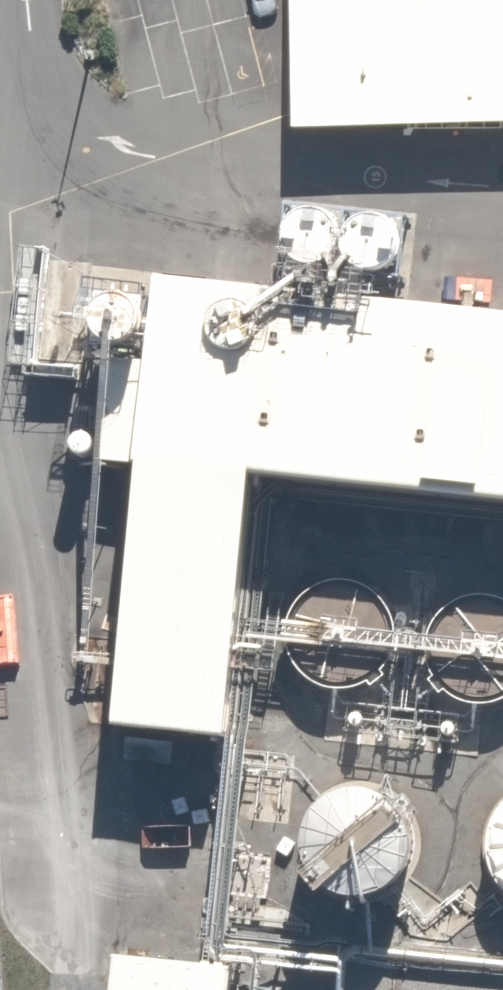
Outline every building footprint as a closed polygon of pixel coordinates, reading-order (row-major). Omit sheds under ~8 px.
[(296,128),(502,126),(502,0),(295,0),(296,128)] [(275,250),(280,258),(287,265),(295,268),(305,269),(314,267),(322,262),(328,254),(331,245),(331,236),(328,227),(322,219),(314,214),(305,212),(295,213),(287,217),(280,223),(275,231),(274,241),(275,250)] [(340,258),(344,267),(351,273),(360,277),(370,278),(379,275),(387,270),(393,263),(396,254),(396,244),(392,235),(387,228),(379,223),(369,220),(360,221),(351,225),(344,231),(340,240),(338,249),(340,258)] [(153,285),(108,728),(224,739),(251,470),(502,495),(502,320),(153,285)] [(83,330),(88,338),(95,345),(104,348),(113,349),(122,347),(130,342),(136,334),(139,325),(139,316),(136,307),(130,299),(122,294),(113,292),(104,293),(95,296),(88,303),(83,311),(82,320),(83,330)] [(287,645),(294,662),(305,675),(321,685),(339,688),(357,685),(373,677),(385,664),(392,647),(393,629),(388,611),(377,597),(362,587),(346,582),(330,583),(315,588),(301,598),(292,611),(287,626),(287,645)] [(433,682),(444,696),(460,705),(478,708),(496,706),(502,702),(502,608),(501,607),(486,602),(469,603),(454,608),(441,618),(431,631),(426,647),(426,665),(433,682)] [(297,844),(304,863),(317,878),(334,889),(354,892),(374,889),(391,880),(405,865),(412,847),(413,827),(408,808),(396,792),(379,780),(362,775),(344,776),(327,782),(313,793),(302,807),(297,824),(297,844)] [(131,952),(127,989),(239,989),(241,963),(131,952)]
